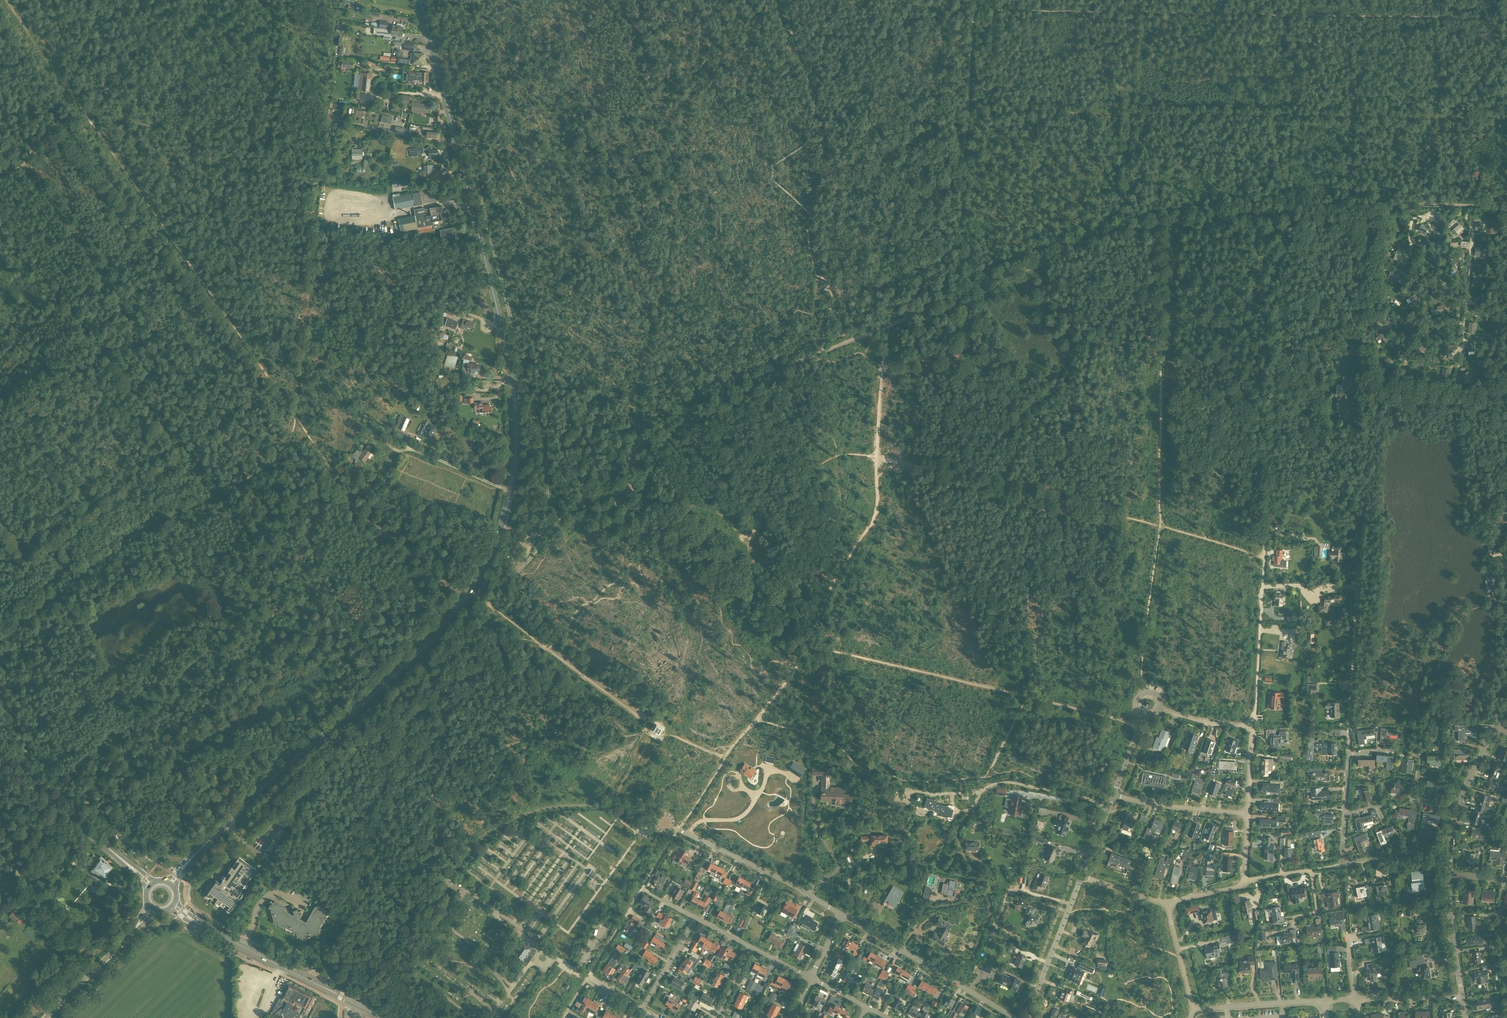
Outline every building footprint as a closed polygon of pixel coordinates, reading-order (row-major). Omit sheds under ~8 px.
[(403,27),(403,25),(402,24),(397,23),(397,27),(392,26),(392,30),(395,30),(395,31),(403,32),(404,27),(403,27)] [(392,30),(388,29),(384,29),(379,28),(377,28),(376,34),(384,35),(384,39),(391,40),(392,30)] [(335,54),(335,56),(343,57),(344,47),(340,46),(339,54),(335,54)] [(341,67),(340,71),(346,72),(347,68),(353,69),(354,62),(339,60),(338,67),(341,67)] [(428,82),(428,73),(407,71),(407,84),(417,85),(417,82),(428,82)] [(370,91),(372,74),(360,73),(358,90),(370,91)] [(409,106),(410,97),(403,96),(402,105),(409,106)] [(428,114),(430,105),(413,103),(411,111),(428,114)] [(391,124),(392,121),(393,117),(383,115),(381,122),(391,124)] [(409,130),(405,129),(405,128),(396,127),(395,131),(404,133),(404,132),(409,133),(409,134),(419,136),(420,131),(409,129),(409,130)] [(363,156),(363,148),(357,148),(357,146),(354,146),(354,148),(352,148),(352,152),(352,156),(354,156),(354,159),(362,159),(362,156),(363,156)] [(438,159),(437,156),(438,156),(438,155),(439,155),(439,153),(438,152),(438,150),(431,150),(431,147),(428,147),(429,148),(422,149),(422,147),(410,148),(410,153),(412,153),(412,156),(421,156),(421,154),(429,153),(429,157),(434,156),(434,159),(438,159)] [(395,210),(423,204),(420,192),(393,198),(395,210)] [(444,212),(442,206),(425,209),(424,208),(414,210),(415,215),(398,219),(401,232),(414,229),(415,231),(413,231),(413,234),(416,234),(434,231),(434,229),(439,228),(439,227),(443,227),(442,221),(450,220),(448,211),(444,212)] [(1425,234),(1429,228),(1421,224),(1418,230),(1425,234)] [(1459,224),(1453,229),(1458,234),(1464,229),(1459,224)] [(442,239),(453,236),(452,228),(440,231),(442,239)] [(1406,265),(1409,257),(1407,256),(1408,253),(1398,249),(1393,259),(1406,265)] [(1435,253),(1428,254),(1430,262),(1436,261),(1435,253)] [(1454,262),(1447,264),(1450,272),(1456,269),(1454,262)] [(1398,281),(1401,274),(1391,271),(1388,278),(1398,281)] [(1481,276),(1473,275),(1472,283),(1480,284),(1481,276)] [(1415,306),(1421,303),(1415,293),(1409,297),(1415,306)] [(1444,304),(1437,307),(1439,312),(1437,312),(1438,314),(1440,313),(1441,313),(1447,310),(1444,304)] [(453,316),(456,310),(448,307),(445,313),(453,316)] [(1409,316),(1404,319),(1405,320),(1406,320),(1408,323),(1410,322),(1413,327),(1417,325),(1416,323),(1416,322),(1415,319),(1414,319),(1412,317),(1412,316),(1410,318),(1409,316)] [(456,329),(458,322),(448,318),(445,325),(456,329)] [(467,321),(463,319),(460,328),(467,330),(468,327),(473,329),(475,324),(467,321)] [(1475,331),(1476,323),(1469,322),(1468,330),(1475,331)] [(1437,333),(1444,331),(1443,323),(1436,324),(1437,333)] [(1380,335),(1378,336),(1380,339),(1382,338),(1385,343),(1390,340),(1384,332),(1381,334),(1380,334),(1379,334),(1380,335)] [(1451,347),(1444,347),(1444,356),(1448,356),(1448,358),(1453,358),(1453,355),(1451,355),(1451,347)] [(454,368),(457,356),(448,353),(447,356),(446,358),(445,362),(444,366),(448,367),(454,368)] [(472,359),(472,356),(465,354),(463,362),(471,362),(471,359),(472,359)] [(473,364),(473,363),(467,363),(467,368),(470,368),(471,372),(475,372),(475,371),(480,371),(479,365),(477,365),(477,364),(473,364)] [(1419,365),(1413,367),(1416,376),(1422,375),(1419,365)] [(1449,378),(1450,370),(1443,368),(1442,377),(1449,378)] [(1468,371),(1462,375),(1466,382),(1473,378),(1468,371)] [(1349,396),(1350,380),(1342,379),(1342,385),(1337,385),(1336,396),(1343,396),(1343,398),(1348,398),(1348,396),(1349,396)] [(483,405),(483,402),(479,403),(474,403),(475,410),(479,409),(479,412),(491,412),(492,411),(492,409),(491,409),(491,407),(489,407),(489,405),(483,405)] [(400,426),(399,429),(402,430),(404,425),(406,426),(409,419),(404,417),(402,421),(400,421),(398,425),(400,426)] [(420,435),(426,438),(427,437),(431,439),(437,427),(427,422),(425,426),(427,427),(423,434),(421,433),(420,435)] [(373,429),(369,427),(368,429),(363,426),(361,429),(371,434),(373,429)] [(372,452),(366,448),(363,452),(357,450),(352,456),(356,459),(355,461),(355,463),(354,465),(355,466),(363,472),(365,468),(357,463),(357,462),(357,460),(358,460),(360,458),(365,462),(372,452)] [(1342,565),(1342,557),(1341,557),(1341,555),(1345,555),(1345,549),(1343,549),(1343,546),(1335,545),(1335,552),(1331,551),(1330,561),(1332,561),(1332,565),(1342,565)] [(1282,560),(1283,550),(1277,550),(1277,556),(1273,556),(1273,560),(1274,560),(1274,566),(1286,566),(1286,561),(1282,560)] [(1496,594),(1494,575),(1487,576),(1488,586),(1487,588),(1487,590),(1488,591),(1489,594),(1496,594)] [(1284,601),(1284,593),(1275,593),(1275,600),(1276,600),(1276,605),(1282,605),(1282,601),(1284,601)] [(1342,597),(1341,595),(1331,595),(1327,595),(1327,596),(1327,598),(1323,598),(1323,606),(1319,606),(1319,612),(1325,612),(1325,602),(1334,602),(1334,601),(1337,601),(1337,604),(1340,604),(1340,601),(1341,601),(1342,599),(1342,597)] [(1286,642),(1282,641),(1280,656),(1293,658),(1294,653),(1293,653),(1293,649),(1292,649),(1292,646),(1291,645),(1289,644),(1288,646),(1287,648),(1285,648),(1286,642)] [(1273,693),(1270,693),(1269,708),(1280,709),(1281,700),(1282,700),(1282,699),(1285,699),(1285,693),(1273,693)] [(1326,704),(1326,706),(1326,708),(1331,708),(1331,717),(1339,717),(1339,702),(1331,703),(1326,703),(1326,704)] [(659,734),(663,728),(657,725),(653,730),(659,734)] [(1475,725),(1454,726),(1455,730),(1458,730),(1459,741),(1465,741),(1464,732),(1472,732),(1472,733),(1476,732),(1475,725)] [(1359,744),(1365,743),(1364,736),(1375,735),(1375,733),(1374,728),(1357,731),(1359,744)] [(1398,734),(1398,729),(1381,728),(1380,741),(1386,742),(1387,735),(1394,736),(1394,734),(1395,734),(1398,734)] [(1280,735),(1276,734),(1276,730),(1268,729),(1267,730),(1267,737),(1268,738),(1271,739),(1271,746),(1272,747),(1279,747),(1279,744),(1281,743),(1284,743),(1284,739),(1288,739),(1289,732),(1288,730),(1280,730),(1280,735)] [(1163,751),(1170,733),(1163,730),(1159,740),(1156,739),(1153,747),(1163,751)] [(1193,751),(1196,744),(1195,744),(1197,736),(1184,732),(1182,737),(1187,739),(1184,748),(1193,751)] [(1234,753),(1238,741),(1231,738),(1227,751),(1234,753)] [(1313,762),(1315,738),(1308,738),(1306,761),(1313,762)] [(1212,754),(1216,742),(1207,739),(1203,751),(1212,754)] [(1336,746),(1336,743),(1315,744),(1316,748),(1322,747),(1322,754),(1336,754),(1336,748),(1338,748),(1338,746),(1336,746)] [(1497,761),(1503,763),(1506,764),(1506,749),(1502,747),(1498,758),(1497,761)] [(1454,760),(1468,760),(1468,749),(1454,749),(1454,760)] [(1392,770),(1394,756),(1377,755),(1376,761),(1387,762),(1387,765),(1386,765),(1386,766),(1387,766),(1386,769),(1392,770)] [(1441,766),(1441,755),(1427,755),(1427,763),(1429,763),(1429,766),(1441,766)] [(1272,770),(1273,759),(1263,759),(1261,759),(1261,765),(1263,765),(1262,775),(1268,775),(1268,770),(1272,770)] [(1375,773),(1375,759),(1358,759),(1358,765),(1369,765),(1369,769),(1369,770),(1369,773),(1375,773)] [(1412,774),(1414,760),(1403,759),(1401,772),(1412,774)] [(1502,766),(1503,763),(1497,761),(1496,764),(1493,763),(1491,769),(1500,772),(1501,768),(1499,767),(1500,765),(1502,766)] [(1237,769),(1237,762),(1220,762),(1220,766),(1213,765),(1210,774),(1218,774),(1220,774),(1220,769),(1237,769)] [(752,779),(756,774),(747,768),(749,766),(745,763),(740,771),(752,779)] [(1198,773),(1200,766),(1196,765),(1192,779),(1196,781),(1192,792),(1201,794),(1206,780),(1197,777),(1198,773)] [(829,788),(829,776),(830,776),(831,768),(812,768),(812,776),(822,776),(822,788),(821,788),(821,800),(835,800),(835,802),(836,802),(836,805),(852,805),(852,795),(842,795),(842,788),(829,788)] [(1329,776),(1329,772),(1315,772),(1315,769),(1308,768),(1308,772),(1312,772),(1311,780),(1324,780),(1324,781),(1325,781),(1325,780),(1327,780),(1328,776),(1329,776)] [(1498,778),(1500,772),(1491,769),(1489,775),(1491,776),(1490,779),(1496,781),(1497,778),(1498,778)] [(1143,772),(1143,773),(1144,773),(1143,779),(1143,780),(1143,782),(1148,783),(1148,784),(1150,784),(1156,785),(1155,786),(1167,788),(1167,786),(1165,785),(1167,777),(1143,772)] [(1216,777),(1218,776),(1218,774),(1210,774),(1208,780),(1213,781),(1209,793),(1216,795),(1219,786),(1217,786),(1218,783),(1213,781),(1215,776),(1216,777)] [(1496,781),(1490,779),(1489,782),(1490,782),(1488,788),(1498,792),(1500,786),(1498,785),(1500,782),(1498,781),(1496,781)] [(1230,781),(1227,780),(1225,785),(1228,786),(1225,795),(1232,797),(1236,786),(1237,786),(1237,780),(1233,780),(1232,781),(1230,780),(1230,781)] [(1438,793),(1440,783),(1427,780),(1426,788),(1428,788),(1427,791),(1438,793)] [(1284,785),(1284,781),(1277,781),(1277,784),(1263,783),(1263,788),(1264,788),(1264,791),(1280,792),(1280,785),(1284,785)] [(1405,791),(1406,784),(1392,782),(1391,792),(1402,794),(1403,791),(1405,791)] [(1371,800),(1368,787),(1358,789),(1361,800),(1364,799),(1364,802),(1371,800)] [(1315,791),(1315,788),(1307,788),(1308,792),(1311,791),(1312,799),(1325,799),(1326,799),(1328,799),(1328,795),(1329,795),(1329,791),(1315,791)] [(1489,811),(1490,808),(1488,807),(1490,797),(1482,795),(1479,805),(1478,808),(1489,811)] [(1014,796),(1012,800),(1007,799),(1005,804),(1006,804),(1004,810),(1008,811),(1012,812),(1012,815),(1021,817),(1024,803),(1021,802),(1021,798),(1014,796)] [(935,800),(927,799),(925,808),(933,810),(933,809),(939,810),(938,815),(949,817),(950,817),(951,817),(951,816),(953,810),(948,809),(948,807),(934,804),(935,800)] [(1262,804),(1260,805),(1260,807),(1261,808),(1261,809),(1278,810),(1279,803),(1269,803),(1269,801),(1265,801),(1265,802),(1262,802),(1262,804)] [(1321,811),(1322,808),(1317,808),(1317,811),(1315,810),(1315,815),(1321,816),(1320,819),(1324,820),(1324,822),(1332,823),(1333,814),(1325,813),(1325,812),(1321,811)] [(1414,825),(1417,811),(1400,808),(1398,814),(1404,815),(1404,817),(1407,818),(1408,816),(1409,817),(1408,823),(1407,823),(1407,830),(1412,830),(1412,828),(1414,829),(1415,825),(1414,825)] [(1473,817),(1482,819),(1484,813),(1488,814),(1489,811),(1478,808),(1478,811),(1475,810),(1474,812),(1473,812),(1472,816),(1473,816),(1473,817)] [(1439,823),(1440,816),(1423,813),(1421,825),(1427,826),(1428,820),(1439,823)] [(1063,816),(1062,815),(1061,816),(1059,819),(1057,818),(1055,824),(1060,826),(1057,833),(1065,836),(1066,834),(1067,832),(1070,823),(1068,822),(1069,818),(1064,816),(1063,816)] [(1363,828),(1362,824),(1369,822),(1368,820),(1373,819),(1371,815),(1355,819),(1358,832),(1364,831),(1366,831),(1365,827),(1363,828)] [(1136,819),(1128,816),(1123,829),(1126,830),(1128,827),(1132,828),(1135,821),(1136,821),(1136,819)] [(1286,822),(1286,816),(1277,816),(1277,817),(1276,820),(1261,819),(1260,826),(1276,827),(1276,821),(1286,822)] [(1481,829),(1482,826),(1480,825),(1482,819),(1473,817),(1471,823),(1474,823),(1473,827),(1479,828),(1481,829)] [(1162,830),(1165,822),(1155,819),(1151,829),(1148,828),(1144,838),(1147,839),(1148,837),(1152,839),(1155,830),(1155,831),(1157,827),(1162,830)] [(1180,831),(1182,824),(1175,822),(1170,835),(1174,836),(1177,830),(1180,831)] [(1202,830),(1199,829),(1200,825),(1193,823),(1189,834),(1196,837),(1196,836),(1199,837),(1202,829),(1202,830)] [(1217,826),(1211,824),(1210,825),(1209,825),(1208,827),(1209,827),(1205,838),(1212,840),(1217,826)] [(276,846),(284,830),(271,825),(268,832),(276,836),(272,844),(276,846)] [(1381,845),(1386,843),(1384,836),(1394,832),(1392,826),(1376,832),(1381,845)] [(1482,839),(1484,833),(1481,832),(1482,830),(1478,829),(1479,828),(1473,827),(1472,829),(1473,830),(1471,836),(1482,839)] [(1233,832),(1234,829),(1226,829),(1226,831),(1225,831),(1224,845),(1233,845),(1234,832),(1233,832)] [(1312,840),(1314,839),(1315,849),(1318,848),(1318,851),(1324,850),(1323,843),(1321,843),(1320,838),(1319,838),(1319,834),(1322,833),(1321,830),(1310,832),(1312,840)] [(1360,854),(1365,852),(1367,851),(1363,841),(1369,839),(1367,833),(1354,838),(1360,854)] [(1045,838),(1034,834),(1032,840),(1043,843),(1045,838)] [(887,842),(887,836),(871,836),(871,837),(861,837),(861,841),(870,841),(870,845),(874,845),(874,842),(878,842),(878,843),(882,843),(882,842),(887,842)] [(1274,849),(1275,848),(1275,845),(1274,844),(1271,844),(1271,837),(1266,837),(1265,852),(1266,852),(1265,858),(1270,859),(1270,854),(1271,853),(1273,853),(1273,849),(1274,849)] [(1285,847),(1284,847),(1284,856),(1285,856),(1285,857),(1287,857),(1288,857),(1288,856),(1292,856),(1292,848),(1294,848),(1294,844),(1293,844),(1294,838),(1286,838),(1285,847)] [(1049,848),(1047,847),(1043,856),(1045,857),(1045,859),(1052,861),(1057,847),(1050,844),(1049,848)] [(682,864),(689,854),(681,848),(676,856),(675,855),(673,858),(682,864)] [(1497,850),(1494,850),(1494,851),(1493,851),(1491,852),(1490,852),(1489,859),(1499,860),(1498,864),(1503,864),(1504,861),(1506,861),(1506,854),(1499,853),(1498,851),(1497,851),(1497,850)] [(1112,852),(1107,865),(1127,873),(1132,860),(1112,852)] [(1473,867),(1474,854),(1467,853),(1465,866),(1473,867)] [(103,861),(93,854),(87,863),(93,867),(91,871),(98,877),(100,874),(105,878),(112,867),(108,864),(109,864),(103,860),(103,861)] [(216,880),(205,895),(206,895),(210,898),(216,902),(220,905),(226,909),(226,910),(230,913),(241,898),(244,894),(240,892),(243,888),(244,888),(247,884),(246,884),(249,880),(250,880),(253,875),(252,875),(257,870),(239,857),(239,858),(241,859),(239,862),(237,861),(236,861),(236,862),(237,862),(232,867),(232,868),(229,871),(229,872),(226,877),(225,877),(223,881),(222,881),(223,881),(221,884),(216,880)] [(1169,868),(1172,858),(1168,857),(1167,862),(1164,861),(1164,859),(1161,858),(1159,865),(1155,877),(1162,879),(1166,867),(1169,868)] [(1232,871),(1232,858),(1224,858),(1223,871),(1232,871)] [(1214,876),(1215,866),(1210,865),(1211,861),(1208,861),(1208,865),(1207,875),(1214,876)] [(713,876),(718,867),(708,862),(705,867),(701,865),(698,872),(700,873),(701,872),(704,874),(706,869),(709,870),(711,871),(709,874),(713,876)] [(1178,884),(1182,867),(1175,866),(1171,882),(1178,884)] [(1196,879),(1198,868),(1191,866),(1189,878),(1196,879)] [(724,869),(718,867),(713,876),(719,879),(721,875),(724,877),(726,872),(723,871),(724,869)] [(594,878),(598,873),(593,869),(589,874),(594,878)] [(1412,892),(1419,892),(1418,890),(1425,889),(1423,870),(1411,872),(1412,883),(1411,883),(1412,892)] [(664,884),(668,877),(662,874),(661,878),(657,876),(656,878),(655,877),(652,884),(656,886),(657,885),(660,887),(662,883),(664,884)] [(1044,888),(1049,877),(1040,874),(1038,878),(1036,878),(1032,888),(1037,890),(1039,886),(1044,888)] [(739,877),(736,876),(732,884),(740,888),(745,880),(739,877)] [(689,888),(692,883),(685,879),(682,884),(689,888)] [(694,881),(693,881),(689,888),(694,891),(698,883),(699,882),(694,880),(694,881)] [(729,886),(731,881),(728,880),(726,884),(726,885),(723,890),(726,892),(729,886)] [(751,883),(745,880),(740,888),(738,893),(742,895),(745,891),(746,891),(745,894),(750,896),(753,889),(749,886),(751,883)] [(948,882),(947,882),(946,884),(943,883),(941,892),(952,894),(953,888),(956,888),(957,882),(949,880),(949,882),(948,882)] [(1366,886),(1356,887),(1357,893),(1361,893),(1362,897),(1368,896),(1367,890),(1370,889),(1369,884),(1366,884),(1366,886)] [(1378,897),(1388,894),(1386,884),(1376,887),(1378,897)] [(1289,885),(1285,885),(1286,892),(1288,892),(1289,902),(1293,901),(1293,903),(1300,902),(1299,897),(1306,896),(1304,888),(1303,888),(1303,887),(1298,888),(1298,889),(1290,890),(1289,885)] [(679,886),(676,887),(671,896),(678,899),(683,891),(680,889),(679,886)] [(897,903),(903,892),(893,886),(884,901),(893,906),(895,902),(897,903)] [(1472,904),(1474,889),(1464,888),(1463,896),(1465,897),(1464,903),(1472,904)] [(928,898),(931,892),(925,890),(922,896),(928,898)] [(711,899),(715,901),(719,893),(715,891),(711,899)] [(1341,905),(1338,891),(1321,894),(1321,898),(1326,897),(1328,907),(1341,905)] [(1494,901),(1495,891),(1492,891),(1491,895),(1482,894),(1482,900),(1494,901)] [(696,906),(699,900),(696,898),(698,894),(694,892),(692,896),(693,896),(690,903),(696,906)] [(724,896),(719,893),(715,901),(720,903),(724,896)] [(651,909),(655,902),(644,896),(640,903),(647,907),(643,913),(647,915),(648,914),(650,911),(651,909)] [(706,906),(710,898),(706,896),(703,902),(699,900),(696,906),(702,909),(704,906),(706,906)] [(1036,924),(1038,917),(1033,915),(1034,914),(1033,913),(1035,908),(1028,906),(1028,904),(1017,900),(1016,905),(1026,909),(1025,913),(1030,915),(1025,925),(1029,926),(1031,923),(1032,923),(1033,924),(1034,924),(1035,923),(1036,924)] [(1244,913),(1252,912),(1249,900),(1242,902),(1244,913)] [(288,914),(285,913),(284,910),(286,907),(275,901),(272,902),(273,905),(271,909),(274,921),(278,923),(279,926),(282,925),(283,924),(285,924),(285,927),(293,931),(296,931),(298,932),(297,933),(298,937),(300,936),(304,938),(316,934),(318,931),(321,930),(320,927),(318,926),(319,924),(325,922),(324,919),(323,918),(323,916),(329,915),(328,912),(317,905),(316,907),(317,908),(315,911),(314,910),(312,914),(313,916),(311,918),(310,918),(309,920),(310,921),(308,923),(305,924),(303,923),(303,922),(301,920),(300,921),(298,920),(297,918),(299,917),(302,913),(301,910),(299,911),(297,910),(294,911),(295,917),(293,918),(290,916),(291,915),(288,914)] [(793,917),(797,910),(790,907),(791,905),(786,902),(782,910),(790,914),(789,915),(793,917)] [(763,916),(767,906),(761,903),(758,907),(756,906),(753,912),(754,913),(755,912),(763,916)] [(730,906),(727,904),(726,906),(723,912),(720,911),(717,917),(723,920),(730,906),(730,905),(730,906)] [(729,923),(732,917),(729,916),(732,911),(731,910),(733,907),(730,906),(723,920),(729,923)] [(1198,906),(1186,909),(1187,914),(1199,912),(1198,906)] [(1281,917),(1280,907),(1267,909),(1270,923),(1287,920),(1286,916),(1281,917)] [(1206,911),(1201,912),(1202,918),(1203,918),(1204,922),(1208,921),(1209,922),(1212,922),(1212,920),(1214,920),(1213,915),(1216,914),(1215,908),(1211,909),(1211,910),(1212,911),(1206,912),(1206,911)] [(22,924),(26,919),(13,910),(10,916),(22,924)] [(665,915),(659,912),(657,917),(660,918),(658,922),(661,924),(667,927),(670,923),(672,924),(675,920),(665,915)] [(1345,930),(1343,912),(1329,914),(1331,927),(1341,925),(1342,930),(1345,930)] [(1362,931),(1380,928),(1378,914),(1365,916),(1367,926),(1362,927),(1362,931)] [(641,923),(636,921),(638,919),(633,916),(629,921),(628,920),(624,928),(630,932),(634,925),(638,928),(641,923)] [(814,931),(818,923),(811,920),(812,918),(807,916),(803,923),(811,927),(810,929),(814,931)] [(1474,916),(1467,917),(1469,928),(1476,927),(1476,928),(1479,928),(1478,924),(1479,923),(1478,916),(1474,917),(1474,916)] [(948,932),(951,926),(939,918),(935,924),(941,928),(938,934),(935,932),(931,938),(943,945),(946,939),(942,937),(946,930),(948,932)] [(1308,938),(1322,936),(1320,918),(1316,919),(1317,923),(1306,925),(1308,938)] [(1422,922),(1422,919),(1417,919),(1417,927),(1415,927),(1415,929),(1415,930),(1415,931),(1417,932),(1417,935),(1422,935),(1422,931),(1425,931),(1425,925),(1425,922),(1422,922)] [(745,929),(748,923),(743,920),(739,926),(745,929)] [(1281,944),(1296,941),(1295,938),(1296,938),(1295,929),(1290,930),(1291,933),(1280,935),(1281,944)] [(1091,933),(1084,930),(1082,936),(1086,938),(1084,944),(1090,946),(1093,939),(1096,940),(1098,935),(1096,934),(1096,933),(1095,934),(1091,932),(1091,933)] [(778,948),(782,940),(775,936),(775,934),(772,932),(768,940),(774,943),(773,945),(778,948)] [(703,945),(707,939),(703,937),(704,935),(700,933),(699,936),(700,936),(699,938),(700,938),(698,942),(703,945)] [(1470,944),(1483,942),(1482,935),(1469,937),(1470,944)] [(665,944),(661,942),(662,941),(654,936),(650,943),(651,943),(656,946),(655,948),(661,951),(665,944)] [(1383,942),(1382,937),(1365,939),(1366,943),(1370,942),(1372,953),(1383,951),(1381,943),(1383,942)] [(847,949),(849,947),(851,942),(845,938),(841,945),(844,947),(844,950),(846,952),(847,949)] [(713,943),(712,943),(708,941),(709,940),(707,939),(703,945),(703,946),(714,952),(716,949),(719,950),(721,946),(718,944),(717,946),(716,945),(716,944),(715,943),(714,943),(713,943)] [(855,951),(858,945),(851,942),(849,947),(855,951)] [(526,966),(536,952),(530,949),(531,948),(523,943),(513,956),(522,963),(526,966)] [(626,949),(618,944),(616,948),(623,953),(626,949)] [(805,953),(808,948),(800,944),(796,952),(795,951),(793,955),(800,959),(804,952),(805,953)] [(1207,959),(1215,957),(1219,956),(1218,952),(1221,952),(1219,944),(1206,947),(1207,951),(1205,951),(1207,959)] [(732,950),(728,948),(727,949),(725,948),(724,949),(721,948),(717,955),(727,960),(728,957),(732,959),(735,953),(731,951),(732,950)] [(1337,952),(1337,949),(1328,950),(1328,953),(1330,953),(1331,967),(1340,966),(1339,960),(1338,952),(1337,952)] [(654,965),(654,964),(657,958),(653,955),(653,954),(646,950),(642,956),(650,960),(649,962),(654,965)] [(607,965),(607,964),(603,970),(609,974),(610,972),(612,973),(614,969),(613,969),(617,962),(618,962),(623,954),(618,951),(615,954),(614,954),(607,965)] [(1473,964),(1481,963),(1479,951),(1472,952),(1473,964)] [(873,962),(874,961),(877,956),(871,952),(868,958),(870,959),(869,961),(873,962)] [(863,956),(860,954),(854,964),(859,966),(862,960),(861,960),(863,956)] [(1026,956),(1021,954),(1020,955),(1018,954),(1017,956),(1014,955),(1013,957),(1016,958),(1014,964),(1021,967),(1025,957),(1026,956)] [(1241,973),(1251,972),(1250,965),(1255,964),(1254,955),(1248,956),(1249,960),(1240,961),(1241,973)] [(689,966),(688,966),(693,969),(698,960),(690,956),(689,959),(687,958),(685,961),(684,961),(683,963),(689,966)] [(882,968),(883,966),(886,961),(883,960),(883,959),(877,956),(874,961),(879,964),(878,966),(882,968)] [(1421,959),(1409,961),(1410,968),(1419,967),(1419,970),(1417,970),(1418,976),(1421,975),(1421,978),(1424,978),(1430,978),(1429,970),(1428,970),(1428,969),(1428,968),(1427,965),(1426,966),(1426,964),(1424,964),(1424,963),(1422,964),(1421,959)] [(837,978),(840,973),(837,972),(841,965),(833,960),(829,966),(832,967),(828,973),(834,977),(837,978)] [(627,964),(623,962),(617,971),(621,974),(617,979),(622,982),(624,983),(629,977),(627,975),(631,970),(625,966),(627,964)] [(1078,969),(1073,967),(1068,980),(1079,984),(1085,972),(1081,970),(1082,969),(1093,973),(1094,969),(1080,962),(1078,967),(1079,967),(1078,969)] [(1268,970),(1260,971),(1261,980),(1274,979),(1273,975),(1277,974),(1276,962),(1267,963),(1268,970)] [(641,973),(640,974),(638,977),(639,977),(636,982),(642,985),(645,981),(650,974),(649,974),(649,973),(645,970),(647,967),(640,963),(638,967),(643,970),(641,973)] [(685,972),(688,966),(689,966),(683,963),(679,968),(685,972)] [(990,973),(993,967),(984,963),(982,970),(990,973)] [(1365,969),(1365,970),(1364,971),(1364,972),(1364,973),(1365,975),(1365,976),(1366,976),(1366,977),(1370,976),(1370,981),(1376,981),(1375,971),(1380,971),(1379,963),(1372,964),(1372,969),(1370,969),(1365,969)] [(758,974),(761,967),(755,964),(751,971),(758,974)] [(1299,981),(1298,970),(1299,970),(1299,964),(1284,965),(1285,973),(1292,972),(1293,982),(1299,981)] [(1475,979),(1475,982),(1477,982),(1477,984),(1488,982),(1487,970),(1494,969),(1495,975),(1498,974),(1497,965),(1489,966),(1490,970),(1474,972),(1474,973),(1473,975),(1473,977),(1475,978),(1475,979)] [(900,978),(902,974),(904,971),(895,966),(891,973),(900,978)] [(1322,977),(1322,974),(1321,966),(1307,967),(1308,974),(1308,980),(1315,980),(1315,977),(1317,977),(1322,977)] [(766,981),(767,979),(770,973),(767,971),(768,970),(761,967),(758,974),(763,976),(762,979),(766,981)] [(881,980),(886,971),(883,969),(878,979),(881,980)] [(715,978),(721,982),(724,976),(714,971),(712,975),(715,977),(715,978)] [(884,982),(889,972),(886,971),(881,980),(884,982)] [(908,983),(910,983),(913,976),(904,971),(902,974),(900,978),(908,983)] [(1230,977),(1229,972),(1222,973),(1222,972),(1216,973),(1220,987),(1223,987),(1223,988),(1228,987),(1226,978),(1230,977)] [(853,977),(848,974),(846,973),(842,980),(850,983),(849,984),(854,987),(859,977),(854,975),(853,977)] [(1010,977),(1002,974),(1000,973),(996,982),(1002,984),(1008,986),(1007,987),(1016,990),(1020,980),(1010,977)] [(781,986),(785,979),(778,976),(775,982),(772,981),(771,984),(776,986),(777,984),(781,986)] [(680,980),(674,977),(673,980),(672,980),(670,983),(671,983),(670,984),(680,989),(684,982),(685,983),(687,980),(686,979),(681,977),(680,980)] [(720,984),(721,982),(715,978),(711,977),(708,983),(710,985),(711,984),(717,986),(718,983),(720,984)] [(788,990),(791,983),(785,979),(781,986),(788,990)] [(761,993),(763,987),(757,983),(751,980),(747,986),(760,992),(761,993)] [(928,991),(931,986),(922,981),(919,986),(928,991)] [(875,989),(866,984),(862,991),(871,996),(875,989)] [(908,996),(913,987),(909,984),(904,993),(908,996)] [(303,993),(289,986),(285,993),(283,992),(269,1017),(270,1017),(293,1017),(294,1016),(298,1017),(299,1017),(301,1015),(302,1015),(311,997),(303,993)] [(758,995),(760,992),(747,986),(746,989),(752,992),(758,995)] [(877,999),(881,992),(882,989),(877,986),(875,989),(871,996),(873,997),(873,998),(876,1000),(876,999),(877,999)] [(937,998),(940,993),(937,991),(937,990),(931,986),(928,991),(934,995),(933,996),(937,998)] [(913,999),(916,993),(913,991),(915,988),(913,987),(908,996),(913,999)] [(1104,997),(1106,989),(1100,987),(1098,996),(1104,997)] [(1073,994),(1074,991),(1068,989),(1067,993),(1063,991),(1060,998),(1064,1000),(1064,1001),(1068,1003),(1069,1002),(1069,1001),(1073,1003),(1076,996),(1073,994)] [(674,1001),(678,993),(674,990),(672,994),(674,995),(671,999),(665,996),(663,999),(667,1001),(665,1003),(671,1006),(674,1001)] [(744,1002),(747,996),(740,992),(737,999),(744,1002)] [(901,1012),(905,1006),(901,1003),(902,1001),(899,999),(901,995),(895,992),(892,996),(895,998),(890,1006),(897,1010),(897,1009),(901,1012)] [(682,997),(683,995),(678,993),(674,1001),(671,1006),(671,1007),(676,1010),(680,1004),(677,1003),(681,996),(682,997)] [(709,1005),(713,998),(704,994),(700,1000),(709,1005)] [(1491,998),(1490,995),(1490,994),(1483,995),(1483,996),(1484,996),(1484,998),(1478,1000),(1479,1006),(1486,1005),(1486,1008),(1493,1007),(1492,1004),(1491,1004),(1490,998),(1491,998)] [(821,998),(822,997),(818,995),(818,996),(816,996),(815,996),(814,999),(814,1000),(815,1000),(816,1001),(813,1005),(818,1008),(819,1006),(821,1007),(822,1004),(823,1004),(825,1000),(821,998)] [(582,1010),(578,1007),(576,1011),(580,1013),(583,1014),(582,1015),(585,1016),(590,1008),(593,1002),(584,997),(582,1003),(584,1004),(582,1010)] [(943,1004),(950,1009),(955,1000),(952,998),(952,999),(947,997),(943,1004)] [(741,1009),(744,1002),(737,999),(734,1005),(741,1009)] [(599,1004),(593,1002),(590,1008),(596,1011),(599,1004)] [(705,1013),(698,1009),(700,1005),(695,1002),(691,1009),(695,1012),(692,1017),(702,1017),(705,1013)] [(317,1006),(313,1012),(317,1014),(318,1013),(323,1016),(325,1012),(326,1013),(328,1009),(327,1009),(328,1006),(322,1003),(321,1006),(320,1006),(319,1007),(317,1006)] [(965,1014),(968,1007),(961,1003),(957,1010),(965,1014)] [(780,1007),(772,1004),(770,1008),(768,1007),(765,1014),(767,1014),(767,1015),(774,1017),(780,1007)] [(841,1008),(835,1005),(833,1008),(830,1006),(827,1012),(831,1014),(832,1011),(838,1014),(841,1008)] [(922,1015),(913,1010),(915,1007),(912,1005),(908,1014),(916,1017),(921,1017),(922,1015)] [(850,1016),(846,1014),(847,1012),(841,1008),(838,1014),(844,1017),(849,1017),(850,1016)] [(921,1017),(931,1017),(929,1017),(930,1015),(928,1013),(929,1011),(925,1009),(922,1015),(921,1017)] [(1058,1017),(1057,1016),(1059,1011),(1054,1009),(1050,1017),(1051,1017),(1058,1017)] [(1447,1009),(1441,1009),(1441,1012),(1443,1012),(1443,1017),(1453,1017),(1453,1015),(1452,1015),(1452,1012),(1447,1012),(1447,1009)]
